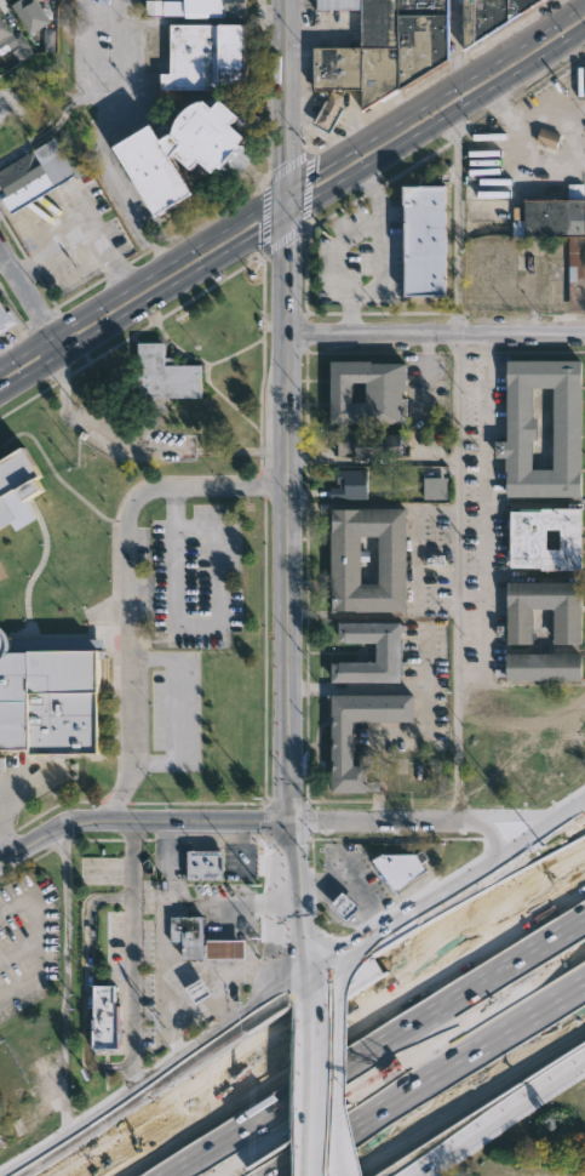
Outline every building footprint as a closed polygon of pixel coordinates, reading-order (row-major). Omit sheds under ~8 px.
[(10,4),(15,0),(36,0),(48,21),(28,33),(10,4)] [(183,16),(183,0),(243,0),(243,15),(183,16)] [(311,10),(311,0),(440,0),(440,58),(355,109),(355,90),(332,90),(342,96),(342,107),(327,132),(310,124),(316,112),(319,113),(331,90),(308,90),(308,46),(355,46),(355,10),(311,10)] [(463,48),(463,0),(540,0),(463,48)] [(15,44),(0,53),(0,13),(11,32),(11,33),(18,29),(28,45),(18,50),(15,44)] [(171,89),(157,89),(157,72),(166,72),(166,22),(245,22),(245,87),(171,89)] [(216,97),(234,114),(226,122),(240,135),(234,142),(236,143),(230,150),(235,154),(223,167),(219,164),(216,169),(212,166),(207,171),(194,159),(187,167),(168,152),(166,154),(189,192),(153,215),(108,144),(145,120),(155,137),(166,131),(167,133),(167,130),(170,119),(182,105),(199,97),(207,105),(216,97)] [(560,134),(541,128),(536,143),(555,150),(560,134)] [(8,212),(0,196),(10,192),(7,188),(0,192),(0,167),(52,135),(69,165),(88,166),(96,178),(82,187),(71,173),(8,212)] [(405,292),(402,183),(441,182),(443,291),(405,292)] [(583,235),(584,235),(584,308),(568,308),(568,234),(511,234),(511,219),(497,219),(497,205),(521,205),(521,198),(583,198),(583,200),(583,235)] [(8,319),(0,324),(0,305),(8,319)] [(164,343),(164,356),(177,356),(177,364),(200,364),(200,396),(134,396),(136,342),(164,342),(164,343)] [(369,360),(369,361),(405,361),(405,389),(400,389),(400,422),(327,422),(328,360),(369,360)] [(579,386),(579,496),(505,497),(505,457),(493,457),(493,440),(505,440),(505,360),(579,360),(579,386)] [(402,429),(402,434),(406,433),(406,445),(401,445),(400,456),(332,455),(332,430),(402,429)] [(1,524),(0,524),(0,458),(19,446),(38,475),(34,478),(41,489),(23,501),(15,486),(10,490),(27,515),(4,529),(1,524)] [(367,469),(367,498),(329,498),(329,487),(339,486),(339,483),(335,483),(335,469),(367,469)] [(446,498),(423,498),(423,476),(447,478),(446,498)] [(579,529),(579,570),(539,570),(539,567),(507,567),(509,510),(540,510),(540,507),(580,507),(579,529)] [(405,510),(406,611),(329,612),(328,508),(405,508),(405,510)] [(580,610),(580,645),(551,645),(551,610),(530,610),(530,645),(505,645),(505,583),(579,583),(580,610)] [(398,622),(398,681),(329,681),(329,663),(374,662),(374,643),(337,641),(337,622),(398,622)] [(23,750),(0,750),(0,633),(4,640),(4,652),(103,650),(104,693),(93,693),(93,719),(98,719),(99,754),(23,754),(23,750)] [(580,652),(580,680),(504,680),(504,677),(494,675),(494,668),(504,668),(504,652),(580,652)] [(365,757),(365,758),(352,758),(352,765),(365,765),(365,792),(331,792),(329,695),(413,693),(413,721),(366,720),(365,757)] [(218,851),(222,851),(220,879),(185,880),(185,851),(218,851)] [(424,870),(392,892),(371,861),(380,854),(412,854),(424,870)] [(343,892),(331,906),(348,921),(360,908),(343,892)] [(203,918),(202,958),(195,958),(195,959),(182,959),(182,944),(168,943),(168,918),(203,918)] [(237,960),(205,960),(205,942),(242,942),(242,960),(237,960)] [(195,1003),(212,995),(203,979),(187,987),(195,1003)] [(92,984),(113,983),(113,1006),(119,1006),(119,1050),(93,1050),(92,984)]
